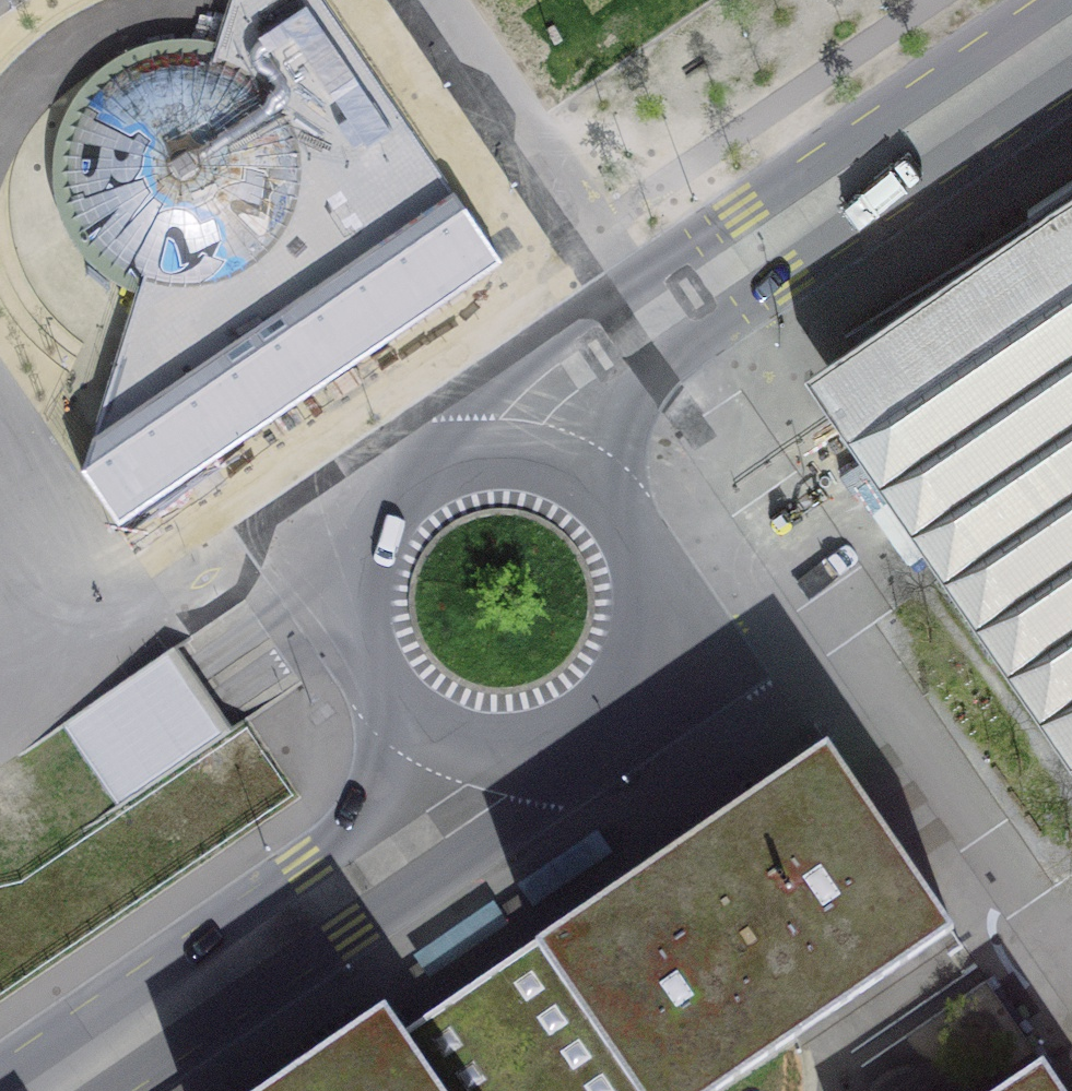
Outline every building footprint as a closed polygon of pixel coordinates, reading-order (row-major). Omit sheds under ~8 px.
[(120,523),(499,262),(454,193),(379,80),(321,0),(227,0),(226,3),(214,44),(192,39),(169,39),(146,44),(129,51),(112,59),(95,72),(76,92),(66,107),(59,124),(51,148),(50,174),(53,198),(62,225),(69,235),(77,248),(88,261),(101,273),(124,289),(139,295),(115,362),(84,471),(120,523)] [(803,361),(1071,754),(1071,177),(803,361)] [(204,689),(176,646),(64,724),(119,806),(232,731),(204,689)] [(442,1090),(714,1090),(953,929),(826,743),(748,796),(401,1032),(442,1090)] [(401,1032),(383,1004),(256,1090),(442,1090),(401,1032)] [(1042,1059),(995,1090),(1064,1090),(1042,1059)]
